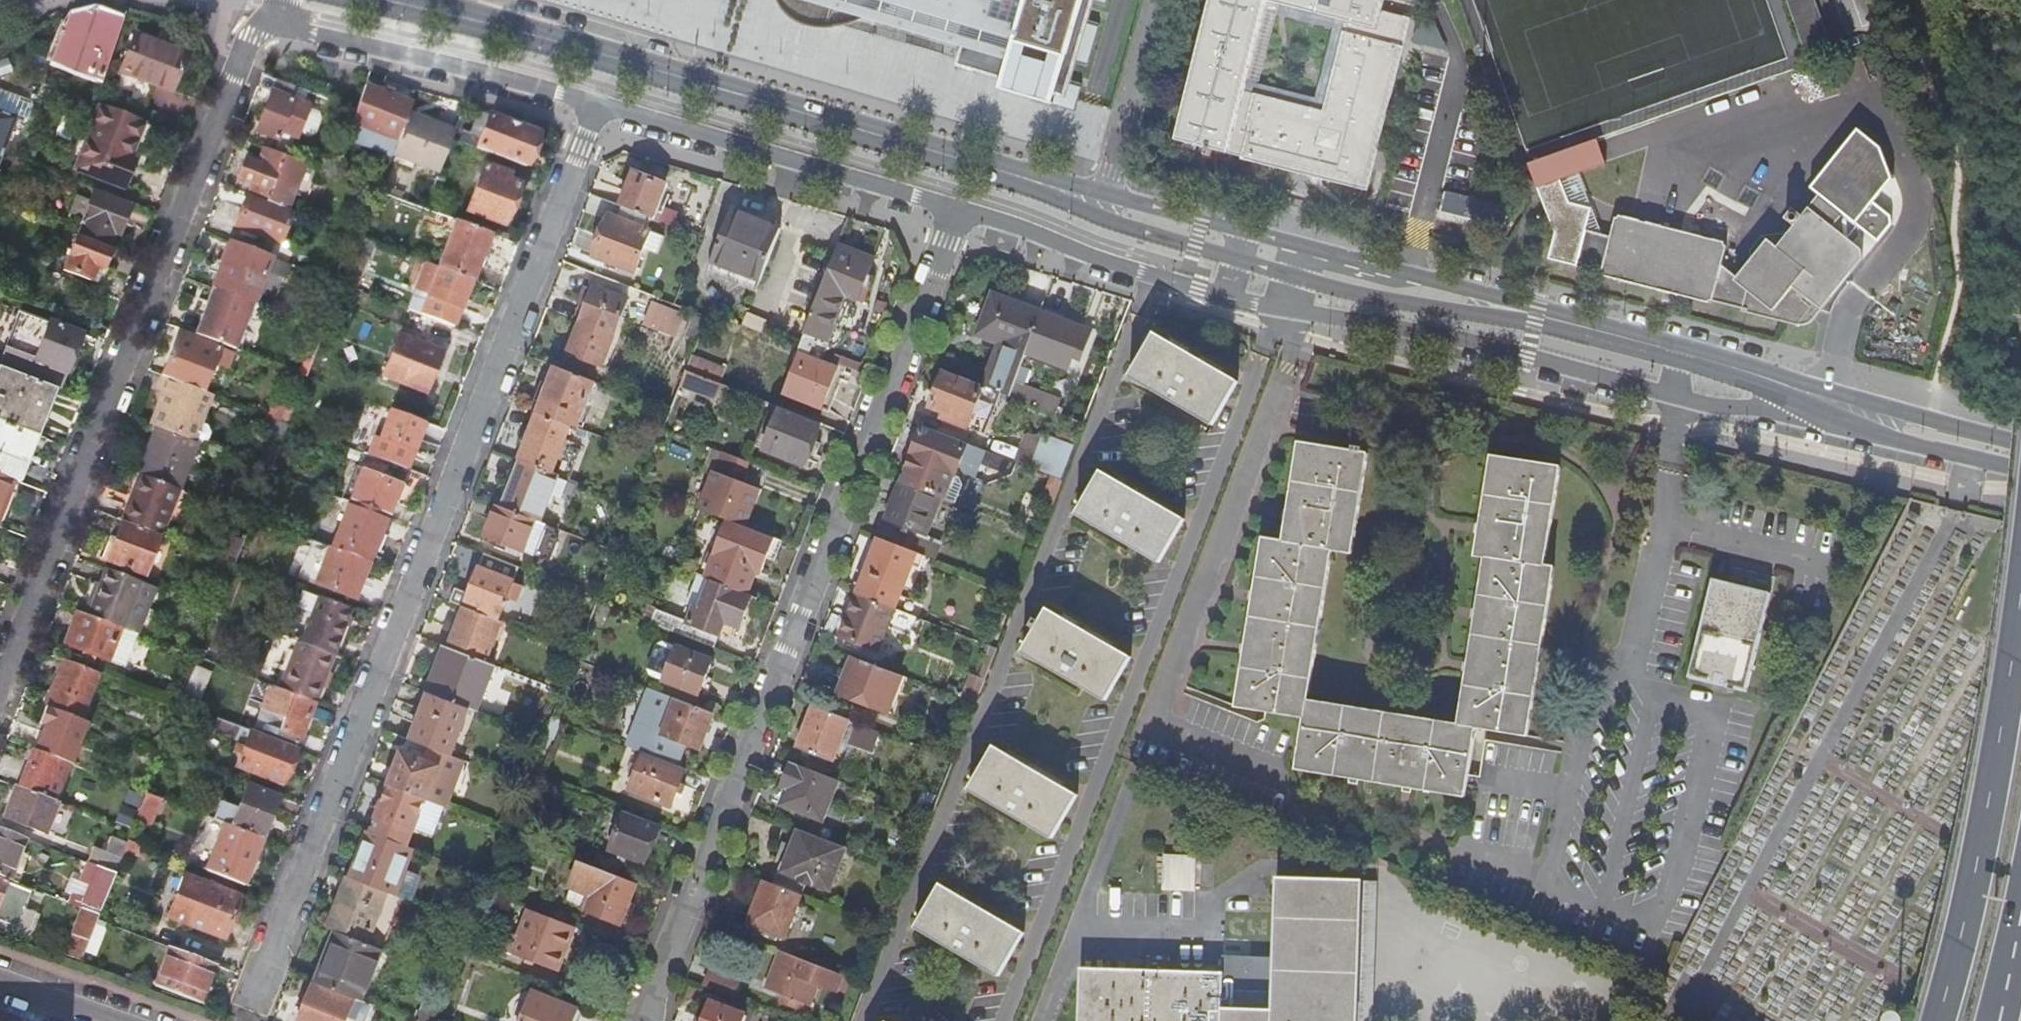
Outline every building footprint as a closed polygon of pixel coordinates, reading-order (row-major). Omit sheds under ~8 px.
[(779,3),(783,9),(787,14),(793,19),(799,22),(804,24),(810,26),(819,26),(826,26),(833,26),(839,25),(846,24),(853,22),(860,20),(916,0),(966,15),(957,48),(951,69),(997,82),(995,91),(1071,112),(1077,88),(1054,81),(1060,57),(1084,64),(1095,27),(1071,21),(1077,0),(779,0),(779,3)] [(957,48),(966,15),(916,0),(860,20),(957,48)] [(1177,140),(1178,140),(1204,148),(1201,155),(1207,156),(1209,150),(1293,171),(1309,107),(1241,89),(1263,0),(1210,0),(1177,140)] [(1318,109),(1339,116),(1332,147),(1310,141),(1302,173),(1364,188),(1407,17),(1378,10),(1381,0),(1263,0),(1341,20),(1318,109)] [(1802,65),(1826,56),(1807,0),(1779,0),(1802,65)] [(91,12),(65,16),(47,65),(96,84),(119,18),(98,11),(91,12)] [(181,54),(130,36),(116,74),(167,93),(181,54)] [(351,113),(346,125),(393,143),(403,116),(407,105),(377,94),(380,87),(363,81),(351,113)] [(304,95),(271,83),(252,132),(273,140),(275,132),(292,139),(295,133),(304,108),(305,107),(300,105),(304,95)] [(15,110),(17,93),(0,91),(0,108),(15,110)] [(1293,171),(1302,173),(1310,141),(1332,147),(1339,116),(1318,109),(1309,107),(1293,171)] [(137,123),(96,108),(72,170),(119,187),(128,161),(123,160),(137,123)] [(304,108),(295,133),(306,137),(311,134),(317,119),(316,113),(304,108)] [(10,120),(0,116),(0,145),(10,120)] [(393,143),(387,157),(433,175),(446,141),(449,133),(403,116),(393,143)] [(449,133),(446,141),(521,168),(534,135),(485,116),(477,136),(452,127),(449,133)] [(301,163),(262,148),(256,165),(242,160),(234,180),(248,186),(244,196),(283,211),(301,163)] [(18,179),(24,164),(11,160),(5,175),(18,179)] [(480,166),(463,211),(499,225),(514,185),(493,177),(495,172),(480,166)] [(631,175),(618,209),(649,221),(663,186),(631,175)] [(1448,188),(1443,209),(1478,218),(1483,198),(1448,188)] [(128,207),(90,193),(77,226),(79,227),(75,236),(106,248),(111,234),(117,237),(128,207)] [(283,211),(244,196),(231,228),(276,245),(288,213),(283,211)] [(1745,286),(1739,309),(1739,311),(1795,325),(1799,326),(1804,325),(1807,324),(1809,323),(1813,319),(1858,262),(1857,253),(1849,247),(1856,240),(1854,231),(1814,198),(1797,219),(1789,212),(1780,222),(1789,230),(1783,236),(1757,238),(1744,253),(1748,265),(1750,266),(1745,286)] [(649,221),(618,209),(614,221),(605,218),(590,259),(615,268),(633,275),(642,251),(649,233),(646,232),(649,221)] [(776,231),(741,217),(739,224),(728,220),(730,213),(728,212),(709,264),(757,283),(776,231)] [(1580,228),(1571,265),(1596,271),(1595,275),(1708,304),(1724,242),(1611,212),(1605,234),(1580,228)] [(741,217),(730,213),(728,220),(739,224),(741,217)] [(486,235),(452,222),(435,268),(469,281),(486,235)] [(649,233),(642,251),(656,257),(662,237),(649,233)] [(107,252),(73,239),(61,269),(89,279),(94,264),(101,267),(107,252)] [(226,241),(208,289),(209,289),(229,297),(249,304),(251,305),(269,258),(226,241)] [(834,246),(796,349),(806,353),(811,340),(816,339),(820,337),(825,335),(827,333),(830,328),(842,297),(854,302),(870,260),(834,246)] [(757,283),(709,264),(704,275),(752,294),(757,283)] [(1745,286),(1719,265),(1710,301),(1739,309),(1745,286)] [(469,281),(435,268),(417,314),(422,316),(451,327),(469,281)] [(633,275),(615,268),(613,273),(631,280),(633,275)] [(209,289),(191,337),(230,351),(249,304),(229,297),(209,289)] [(590,289),(565,356),(598,368),(623,302),(590,289)] [(996,392),(1006,395),(1022,353),(1036,312),(987,294),(973,334),(996,343),(981,386),(996,392)] [(680,336),(690,311),(655,297),(645,322),(680,336)] [(1036,312),(1022,353),(1064,368),(1079,327),(1036,312)] [(451,327),(422,316),(417,332),(445,343),(451,327)] [(47,322),(33,360),(64,372),(79,334),(47,322)] [(1235,379),(1151,333),(1127,376),(1210,423),(1235,379)] [(173,335),(158,376),(162,377),(202,393),(212,365),(221,368),(226,355),(173,335)] [(438,352),(394,336),(379,376),(424,392),(438,352)] [(702,344),(691,376),(718,386),(730,355),(702,344)] [(823,363),(785,348),(768,390),(807,404),(823,363)] [(592,384),(552,368),(545,388),(540,386),(531,410),(536,411),(535,415),(567,427),(574,430),(592,384)] [(2,370),(0,375),(0,423),(31,434),(42,406),(46,407),(52,389),(2,370)] [(981,386),(940,371),(926,406),(941,412),(939,418),(980,434),(996,392),(981,386)] [(691,376),(682,372),(676,386),(714,401),(719,386),(718,386),(691,376)] [(202,393),(162,377),(157,391),(164,394),(152,427),(187,440),(199,408),(201,408),(207,394),(202,393)] [(816,424),(775,408),(758,449),(800,465),(816,424)] [(421,423),(387,410),(376,438),(410,451),(421,423)] [(535,415),(517,461),(550,474),(562,439),(567,427),(535,415)] [(267,471),(285,423),(275,420),(268,441),(264,440),(254,466),(267,471)] [(31,434),(0,423),(0,476),(11,480),(17,483),(34,436),(31,434)] [(918,426),(896,482),(936,497),(941,499),(950,476),(963,443),(918,426)] [(187,440),(152,427),(134,474),(175,489),(193,443),(187,440)] [(1012,462),(1029,468),(1042,434),(1022,436),(1012,462)] [(1042,434),(1029,468),(1047,475),(1059,480),(1072,445),(1042,434)] [(562,439),(550,474),(555,476),(565,480),(577,445),(562,439)] [(1350,449),(1298,440),(1281,539),(1263,536),(1234,705),(1304,716),(1295,767),(1462,796),(1474,728),(1525,737),(1554,567),(1542,565),(1559,467),(1490,455),(1473,557),(1482,559),(1454,724),(1304,699),(1329,549),(1348,552),(1365,452),(1360,451),(1361,446),(1350,444),(1350,449)] [(744,461),(716,450),(709,469),(712,470),(711,475),(709,473),(695,508),(722,518),(740,525),(753,491),(736,484),(744,461)] [(517,461),(516,461),(498,508),(538,523),(548,494),(552,483),(554,479),(555,476),(550,474),(517,461)] [(354,465),(341,499),(345,501),(384,515),(397,481),(354,465)] [(1098,470),(1074,514),(1158,560),(1182,516),(1098,470)] [(175,489),(134,474),(117,521),(157,536),(175,489)] [(1059,480),(1047,475),(1038,501),(1049,506),(1059,480)] [(0,476),(0,510),(11,480),(0,476)] [(950,476),(941,499),(951,503),(958,484),(954,478),(950,476)] [(552,483),(548,494),(557,498),(563,482),(554,479),(552,483)] [(936,497),(896,482),(882,518),(922,534),(936,497)] [(384,515),(345,501),(327,547),(351,556),(366,562),(384,515)] [(498,508),(494,506),(482,539),(521,554),(521,552),(533,557),(545,526),(538,523),(498,508)] [(214,558),(231,564),(249,517),(231,511),(226,524),(221,522),(213,540),(220,543),(214,558)] [(740,525),(722,518),(708,556),(700,553),(692,575),(705,580),(743,594),(752,572),(755,574),(761,558),(769,561),(776,540),(740,525)] [(157,536),(117,521),(103,560),(143,575),(157,536)] [(875,538),(854,593),(892,607),(907,566),(912,552),(875,538)] [(327,547),(324,546),(310,583),(352,600),(359,582),(343,577),(351,556),(327,547)] [(922,556),(912,552),(907,566),(916,570),(922,556)] [(152,588),(104,569),(86,617),(135,635),(152,588)] [(481,608),(479,614),(496,621),(511,584),(511,582),(476,569),(464,602),(481,608)] [(743,594),(705,580),(695,608),(689,607),(684,621),(650,608),(645,623),(710,648),(721,622),(734,628),(747,596),(743,594)] [(1709,580),(1686,679),(1727,689),(1725,694),(1732,696),(1733,691),(1744,693),(1768,594),(1709,580)] [(511,584),(496,621),(500,622),(504,624),(518,586),(511,584)] [(461,608),(479,614),(481,608),(464,602),(467,595),(458,592),(454,605),(461,608)] [(892,607),(854,593),(837,636),(874,651),(883,627),(905,636),(913,615),(892,607)] [(314,595),(295,642),(328,655),(346,608),(314,595)] [(1127,653),(1044,606),(1037,620),(1031,617),(1026,625),(1032,628),(1020,651),(1103,697),(1127,653)] [(479,614),(461,608),(447,648),(485,663),(500,622),(496,621),(479,614)] [(86,617),(73,612),(61,643),(123,667),(135,635),(86,617)] [(191,645),(181,642),(179,648),(189,652),(191,645)] [(295,642),(294,642),(290,652),(276,688),(311,701),(312,701),(325,667),(329,655),(328,655),(295,642)] [(709,661),(672,647),(666,662),(662,673),(659,680),(676,686),(695,694),(709,661)] [(485,663),(447,648),(439,672),(435,670),(427,694),(469,709),(474,711),(491,665),(485,663)] [(290,652),(284,650),(270,686),(276,688),(290,652)] [(898,675),(849,655),(835,692),(884,711),(898,675)] [(662,673),(666,662),(659,658),(654,670),(662,673)] [(60,659),(43,705),(79,719),(97,672),(60,659)] [(192,665),(181,693),(196,698),(207,671),(192,665)] [(331,669),(325,667),(312,701),(317,704),(331,669)] [(961,699),(974,704),(983,681),(970,676),(961,699)] [(676,686),(659,680),(655,692),(661,694),(671,698),(676,686)] [(296,744),(311,701),(276,688),(270,686),(268,684),(252,727),(296,744)] [(462,707),(427,694),(409,740),(429,747),(443,753),(444,753),(462,707)] [(671,698),(661,694),(654,710),(665,714),(671,698)] [(709,713),(671,698),(665,714),(654,710),(647,729),(695,748),(709,713)] [(847,718),(810,703),(793,746),(830,760),(847,718)] [(462,707),(444,753),(452,756),(469,709),(462,707)] [(79,719),(48,708),(41,727),(55,732),(47,755),(66,762),(79,767),(95,725),(79,719)] [(248,731),(216,718),(211,730),(243,742),(234,766),(280,784),(294,749),(248,731)] [(876,732),(853,723),(846,742),(869,751),(876,732)] [(1075,791),(990,744),(966,788),(1050,835),(1075,791)] [(401,754),(389,785),(422,799),(425,799),(435,803),(440,805),(443,807),(462,759),(452,756),(444,753),(443,753),(429,747),(425,757),(424,756),(422,762),(401,754)] [(47,755),(30,749),(16,786),(51,799),(66,762),(47,755)] [(682,768),(639,751),(625,788),(668,805),(682,768)] [(835,779),(787,760),(777,785),(785,788),(779,803),(819,819),(835,779)] [(217,800),(210,817),(222,821),(237,827),(261,836),(276,795),(245,783),(236,807),(217,800)] [(16,786),(12,785),(0,816),(44,833),(50,817),(46,815),(51,799),(16,786)] [(422,799),(389,785),(370,833),(404,846),(411,828),(422,799)] [(159,799),(144,792),(134,819),(143,822),(147,814),(153,816),(159,799)] [(422,799),(411,828),(429,835),(440,805),(435,803),(425,799),(422,799)] [(133,811),(121,806),(116,820),(127,824),(133,811)] [(655,827),(619,813),(605,851),(641,865),(655,827)] [(237,827),(222,821),(204,870),(241,884),(259,836),(237,827)] [(0,828),(0,875),(7,878),(22,837),(0,828)] [(840,846),(795,828),(789,845),(784,843),(774,867),(824,887),(840,846)] [(404,846),(370,833),(352,880),(394,896),(412,849),(404,846)] [(90,845),(84,861),(113,872),(125,841),(108,834),(102,849),(90,845)] [(1194,854),(1162,853),(1160,885),(1192,887),(1194,854)] [(78,906),(97,914),(113,872),(84,861),(76,881),(87,885),(83,895),(79,894),(78,896),(71,893),(67,902),(78,906)] [(633,885),(574,862),(564,889),(588,898),(583,913),(617,926),(633,885)] [(238,895),(183,873),(167,915),(222,937),(238,895)] [(15,925),(30,887),(7,878),(0,875),(0,919),(15,925)] [(1078,965),(1077,1020),(1356,1020),(1360,879),(1274,876),(1272,954),(1222,952),(1221,969),(1078,965)] [(352,880),(347,878),(328,929),(334,931),(366,944),(372,928),(386,933),(399,898),(394,896),(352,880)] [(798,895),(759,879),(742,921),(782,937),(798,895)] [(937,882),(913,926),(996,972),(1021,929),(937,882)] [(97,914),(78,906),(68,933),(87,940),(96,918),(97,914)] [(570,928),(526,911),(512,946),(499,941),(496,950),(552,972),(570,928)] [(366,944),(334,931),(327,949),(333,951),(320,985),(354,998),(363,1001),(382,949),(366,944)] [(212,962),(167,945),(153,984),(198,1001),(212,962)] [(821,967),(776,949),(761,986),(780,993),(777,1002),(799,1010),(800,1009),(808,1012),(812,1004),(807,1002),(821,967)] [(709,965),(701,984),(730,996),(738,976),(709,965)] [(312,982),(298,1020),(328,1020),(330,1016),(343,1020),(346,1020),(354,998),(320,985),(312,982)] [(530,993),(520,1020),(568,1020),(573,1010),(530,993)] [(745,1015),(706,1001),(701,1014),(698,1020),(742,1020),(745,1015)] [(1661,1014),(1649,1007),(1642,1020),(1658,1020),(1661,1014)] [(701,1014),(695,1012),(691,1020),(698,1020),(701,1014)]
